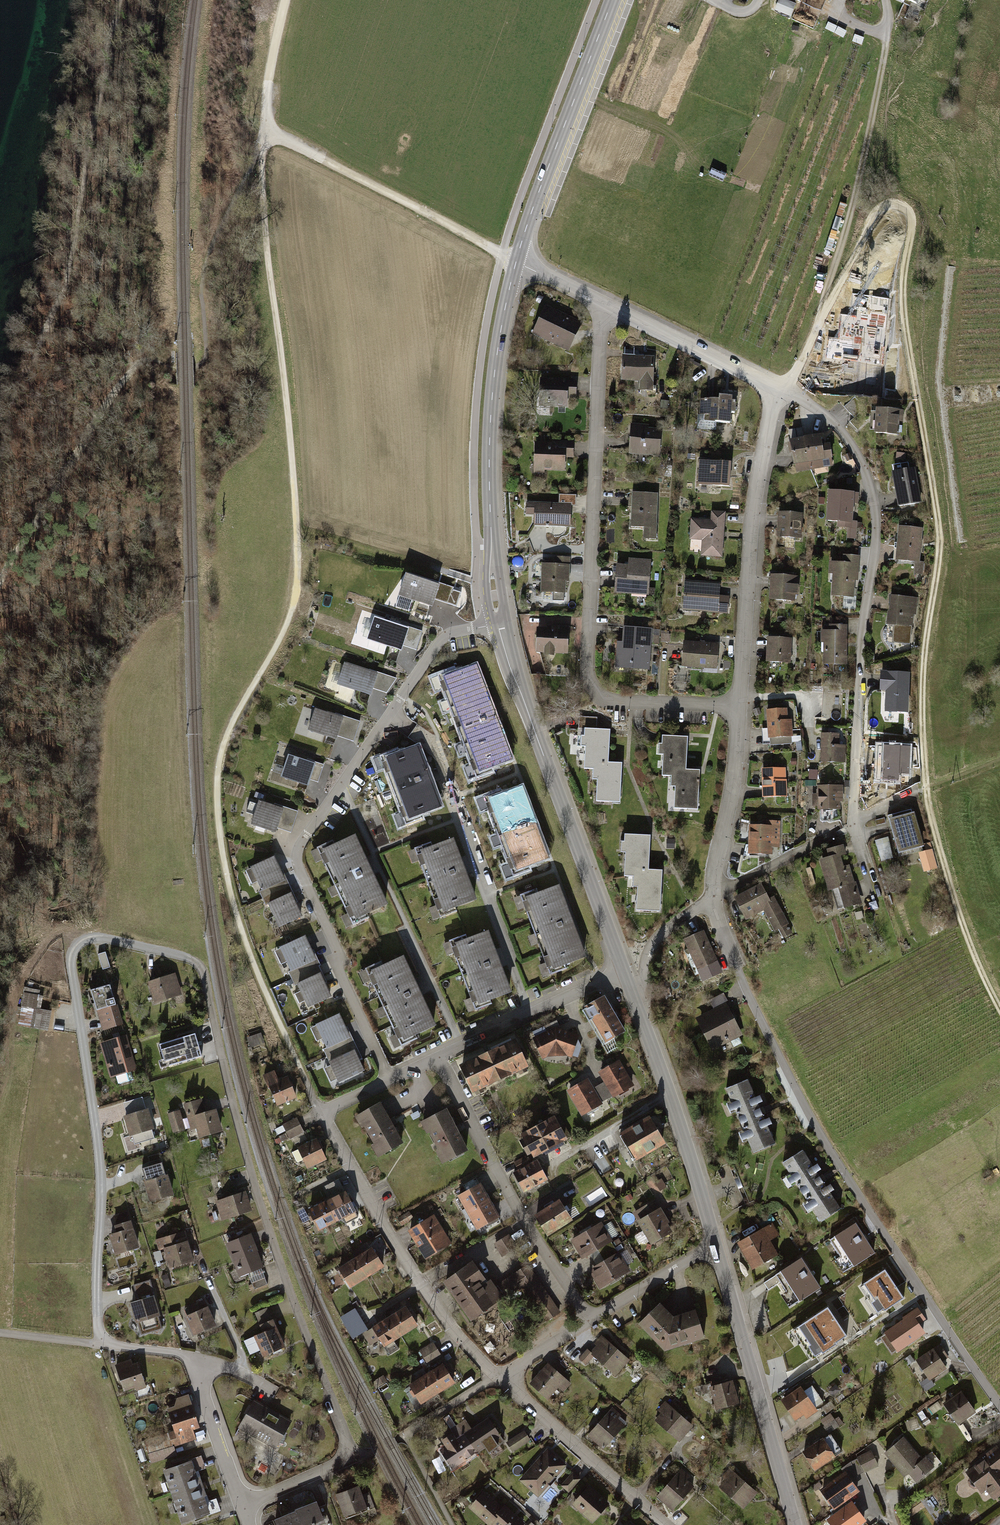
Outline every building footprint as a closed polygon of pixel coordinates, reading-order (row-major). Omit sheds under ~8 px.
[(775,8),(788,14),(792,6),(789,5),(791,1),(789,0),(778,0),(775,8)] [(805,1),(822,9),(827,0),(806,0),(805,1)] [(882,366),(889,299),(853,295),(851,316),(841,315),(839,339),(828,338),(826,361),(882,366)] [(579,323),(548,307),(535,333),(567,348),(579,323)] [(656,358),(623,355),(620,383),(654,386),(656,358)] [(569,378),(540,377),(539,408),(567,409),(569,378)] [(734,401),(700,397),(697,424),(731,428),(734,401)] [(908,414),(877,410),(874,436),(904,440),(908,414)] [(663,429),(631,427),(629,454),(661,456),(663,429)] [(821,436),(803,439),(809,471),(833,466),(832,459),(833,459),(830,444),(822,445),(821,436)] [(803,439),(790,442),(794,467),(795,467),(796,473),(809,471),(803,439)] [(555,444),(536,444),(535,469),(564,470),(565,455),(571,455),(571,443),(555,442),(555,444)] [(734,462),(698,459),(695,488),(732,491),(734,462)] [(915,470),(892,474),(898,509),(921,505),(915,470)] [(858,496),(830,494),(827,526),(855,528),(858,496)] [(658,495),(631,495),(631,528),(646,528),(646,540),(657,540),(658,495)] [(570,504),(527,503),(527,513),(535,513),(534,525),(570,526),(570,504)] [(711,520),(692,519),(691,541),(703,541),(702,556),(722,557),(725,515),(712,514),(711,520)] [(807,516),(779,514),(778,539),(805,540),(807,516)] [(923,531),(901,528),(897,562),(919,565),(923,531)] [(534,548),(544,548),(544,531),(534,531),(534,548)] [(842,564),(829,563),(829,576),(833,576),(832,598),(854,599),(855,582),(858,582),(859,557),(843,556),(842,564)] [(555,558),(555,565),(543,565),(542,591),(564,592),(564,581),(568,581),(568,558),(555,558)] [(653,566),(615,563),(612,598),(650,601),(653,566)] [(453,589),(406,575),(399,600),(433,609),(435,601),(449,604),(453,589)] [(802,579),(773,577),(771,603),(800,605),(802,579)] [(724,584),(687,581),(684,613),(721,616),(724,584)] [(918,599),(891,597),(889,613),(888,613),(887,627),(894,627),(893,644),(910,645),(912,627),(913,627),(914,616),(917,616),(918,599)] [(423,634),(374,619),(367,643),(402,654),(403,648),(417,652),(423,634)] [(567,628),(537,627),(537,653),(566,653),(567,628)] [(653,630),(623,628),(621,670),(650,671),(653,630)] [(847,630),(818,630),(818,670),(847,670),(847,630)] [(792,640),(767,640),(766,665),(792,666),(792,640)] [(720,646),(685,644),(684,669),(719,671),(720,646)] [(396,679),(343,662),(334,688),(370,700),(374,690),(385,694),(396,679)] [(477,668),(439,682),(476,779),(513,765),(477,668)] [(909,673),(879,672),(878,694),(887,694),(886,715),(908,716),(909,673)] [(791,709),(767,711),(769,741),(793,739),(791,709)] [(359,725),(316,711),(309,736),(335,744),(337,738),(353,743),(359,725)] [(585,738),(583,738),(582,748),(586,749),(585,771),(594,771),(593,781),(598,782),(596,802),(621,804),(624,765),(615,765),(609,764),(609,760),(611,732),(592,731),(586,730),(585,738)] [(839,735),(823,734),(821,763),(844,764),(845,745),(838,745),(839,735)] [(669,735),(662,735),(662,742),(658,742),(657,752),(662,752),(661,774),(671,775),(670,786),(675,786),(674,809),(697,810),(699,769),(690,769),(686,768),(686,764),(687,736),(676,735),(669,735)] [(912,743),(875,742),(874,783),(901,784),(901,776),(911,777),(912,751),(912,743)] [(419,749),(386,761),(409,824),(442,812),(419,749)] [(322,769),(290,759),(283,780),(308,788),(310,781),(317,784),(322,769)] [(785,767),(761,768),(762,796),(786,795),(785,767)] [(844,784),(816,784),(815,810),(843,811),(844,784)] [(521,787),(486,800),(514,876),(549,863),(521,787)] [(300,813),(259,800),(250,828),(276,836),(278,829),(293,834),(300,813)] [(913,809),(888,816),(898,852),(923,845),(913,809)] [(779,824),(746,822),(745,854),(777,856),(779,824)] [(630,834),(624,834),(624,842),(620,842),(620,851),(624,851),(623,874),(632,875),(631,885),(637,885),(636,909),(659,910),(661,869),(654,868),(649,868),(650,863),(651,835),(640,835),(630,834)] [(355,837),(321,852),(353,924),(387,908),(355,837)] [(881,859),(893,858),(891,837),(879,838),(881,859)] [(453,840),(420,852),(443,916),(477,903),(453,840)] [(924,871),(938,869),(935,846),(920,848),(924,871)] [(274,854),(250,864),(260,888),(284,878),(274,854)] [(840,854),(820,860),(828,888),(838,886),(844,908),(862,903),(851,868),(845,870),(840,854)] [(760,884),(732,897),(744,921),(764,911),(774,931),(789,924),(775,896),(768,900),(760,884)] [(559,886),(526,899),(555,972),(588,959),(559,886)] [(291,892),(268,902),(279,925),(302,915),(291,892)] [(703,929),(682,938),(696,969),(711,963),(714,971),(724,967),(721,959),(716,961),(703,929)] [(489,932),(455,945),(478,1007),(512,995),(489,932)] [(305,935),(280,946),(290,970),(315,960),(305,935)] [(107,951),(99,953),(104,969),(112,966),(107,951)] [(405,958),(371,973),(401,1041),(435,1026),(405,958)] [(177,975),(148,984),(154,1005),(183,996),(177,975)] [(319,975),(298,985),(308,1007),(330,998),(319,975)] [(37,990),(27,988),(20,1024),(47,1029),(50,1012),(40,1010),(42,997),(36,995),(37,990)] [(111,988),(92,994),(104,1032),(124,1026),(111,988)] [(606,996),(584,1008),(604,1045),(626,1033),(606,996)] [(727,1003),(696,1018),(712,1051),(743,1035),(733,1015),(731,1010),(727,1003)] [(340,1014),(317,1024),(328,1049),(351,1040),(340,1014)] [(558,1027),(532,1039),(541,1060),(549,1056),(566,1056),(573,1058),(582,1036),(558,1027)] [(201,1055),(194,1032),(159,1043),(163,1057),(158,1058),(160,1068),(201,1055)] [(262,1032),(249,1037),(253,1047),(266,1042),(262,1032)] [(128,1036),(100,1043),(110,1079),(138,1071),(128,1036)] [(515,1040),(458,1067),(472,1096),(529,1070),(515,1040)] [(353,1049),(330,1059),(338,1079),(362,1068),(353,1049)] [(619,1059),(598,1072),(603,1082),(611,1096),(612,1097),(634,1085),(619,1059)] [(298,1099),(288,1077),(279,1081),(275,1072),(263,1077),(277,1108),(298,1099)] [(602,1104),(601,1102),(593,1088),(587,1078),(566,1090),(581,1116),(602,1104)] [(749,1079),(725,1088),(731,1104),(727,1106),(730,1113),(736,1111),(745,1133),(740,1135),(743,1142),(748,1140),(753,1155),(776,1145),(769,1128),(774,1127),(770,1119),(765,1121),(759,1106),(764,1104),(761,1095),(757,1097),(749,1079)] [(611,1096),(603,1082),(593,1088),(601,1102),(611,1096)] [(204,1100),(185,1105),(192,1130),(197,1128),(201,1139),(223,1133),(217,1110),(208,1113),(204,1100)] [(357,1117),(379,1157),(403,1144),(380,1104),(357,1117)] [(148,1108),(123,1115),(129,1134),(131,1134),(134,1143),(154,1137),(151,1129),(154,1128),(148,1108)] [(447,1109),(420,1122),(442,1165),(468,1151),(447,1109)] [(181,1111),(169,1115),(176,1134),(187,1130),(181,1111)] [(573,1150),(555,1116),(516,1136),(529,1162),(543,1155),(547,1163),(573,1150)] [(305,1133),(297,1118),(277,1128),(284,1143),(305,1133)] [(650,1118),(619,1135),(634,1162),(665,1146),(650,1118)] [(318,1140),(298,1148),(307,1169),(327,1161),(318,1140)] [(804,1151),(783,1163),(791,1177),(788,1179),(792,1185),(796,1183),(808,1204),(804,1206),(808,1214),(813,1211),(820,1223),(842,1211),(832,1195),(837,1192),(832,1183),(826,1186),(819,1175),(823,1173),(818,1164),(813,1166),(804,1151)] [(538,1160),(515,1172),(525,1193),(549,1180),(538,1160)] [(152,1180),(144,1182),(150,1201),(174,1194),(166,1168),(150,1173),(152,1180)] [(481,1182),(457,1195),(476,1229),(500,1216),(495,1208),(488,1194),(481,1182)] [(344,1191),(327,1200),(337,1220),(354,1212),(344,1191)] [(246,1192),(216,1202),(223,1222),(253,1212),(246,1192)] [(560,1199),(534,1214),(547,1237),(573,1221),(560,1199)] [(656,1199),(633,1212),(652,1244),(675,1231),(656,1199)] [(318,1230),(337,1220),(327,1200),(307,1209),(318,1230)] [(116,1226),(107,1228),(115,1255),(141,1248),(130,1209),(113,1214),(116,1226)] [(435,1214),(407,1231),(425,1260),(453,1244),(435,1214)] [(602,1223),(571,1239),(582,1259),(613,1243),(602,1223)] [(773,1224),(738,1242),(752,1268),(778,1255),(771,1240),(780,1236),(773,1224)] [(855,1224),(829,1241),(839,1257),(835,1260),(842,1272),(873,1252),(855,1224)] [(187,1231),(156,1241),(159,1251),(164,1250),(170,1268),(193,1260),(189,1247),(192,1246),(187,1231)] [(252,1234),(226,1243),(238,1275),(263,1266),(252,1234)] [(508,1236),(495,1244),(502,1257),(516,1250),(508,1236)] [(371,1248),(336,1268),(343,1279),(348,1288),(383,1268),(377,1258),(371,1248)] [(619,1251),(589,1268),(601,1289),(631,1273),(619,1251)] [(473,1261),(441,1281),(467,1323),(504,1300),(491,1280),(487,1282),(473,1261)] [(798,1261),(775,1276),(786,1292),(780,1295),(789,1308),(817,1290),(798,1261)] [(560,1313),(528,1262),(496,1282),(508,1300),(525,1290),(545,1322),(560,1313)] [(252,1277),(256,1290),(269,1286),(263,1268),(242,1275),(244,1279),(252,1277)] [(882,1270),(851,1291),(874,1325),(905,1305),(882,1270)] [(154,1296),(130,1303),(136,1323),(160,1315),(154,1296)] [(187,1316),(185,1317),(194,1336),(216,1325),(205,1301),(184,1310),(187,1316)] [(661,1303),(639,1325),(666,1351),(704,1338),(695,1311),(675,1318),(661,1303)] [(904,1320),(885,1333),(898,1353),(927,1334),(920,1324),(927,1320),(917,1305),(901,1316),(904,1320)] [(823,1306),(790,1327),(813,1363),(844,1342),(823,1306)] [(411,1317),(404,1307),(372,1327),(378,1337),(385,1347),(417,1327),(411,1317)] [(358,1315),(346,1322),(354,1336),(366,1329),(358,1315)] [(262,1332),(253,1336),(263,1357),(286,1347),(273,1319),(258,1325),(262,1332)] [(629,1360),(603,1337),(592,1350),(588,1346),(579,1357),(587,1364),(595,1355),(616,1374),(629,1360)] [(434,1342),(420,1350),(428,1366),(443,1357),(434,1342)] [(941,1345),(916,1360),(929,1381),(948,1370),(943,1363),(949,1359),(941,1345)] [(131,1360),(115,1365),(126,1395),(146,1389),(137,1363),(133,1364),(131,1360)] [(442,1362),(408,1383),(415,1394),(422,1404),(455,1384),(449,1374),(442,1362)] [(546,1362),(528,1383),(548,1401),(561,1386),(565,1390),(571,1383),(546,1362)] [(732,1380),(710,1387),(716,1410),(739,1403),(732,1380)] [(802,1386),(780,1400),(795,1422),(805,1416),(807,1420),(819,1412),(802,1386)] [(962,1391),(944,1404),(958,1425),(977,1412),(962,1391)] [(277,1450),(293,1421),(256,1400),(239,1429),(277,1450)] [(693,1424),(665,1402),(658,1410),(661,1413),(655,1421),(680,1441),(693,1424)] [(193,1404),(168,1413),(174,1432),(169,1433),(174,1448),(197,1441),(194,1431),(201,1429),(193,1404)] [(623,1415),(613,1407),(592,1433),(608,1446),(625,1425),(619,1420),(623,1415)] [(832,1415),(822,1421),(829,1434),(840,1428),(832,1415)] [(501,1439),(488,1418),(481,1422),(472,1428),(466,1419),(450,1429),(452,1432),(447,1436),(441,1439),(445,1446),(439,1449),(452,1469),(501,1439)] [(525,1431),(507,1442),(515,1454),(533,1442),(525,1431)] [(904,1439),(885,1454),(906,1479),(910,1475),(917,1483),(936,1467),(928,1457),(923,1461),(904,1439)] [(824,1440),(804,1453),(816,1472),(836,1459),(824,1440)] [(568,1463),(548,1447),(519,1480),(539,1497),(568,1463)] [(966,1473),(981,1495),(987,1490),(995,1501),(999,1497),(999,1450),(966,1473)] [(871,1452),(857,1459),(865,1474),(879,1467),(871,1452)] [(202,1456),(163,1470),(181,1523),(210,1513),(196,1472),(206,1468),(202,1456)] [(691,1476),(682,1468),(657,1498),(673,1511),(694,1487),(687,1481),(691,1476)] [(758,1495),(729,1468),(722,1476),(728,1481),(722,1487),(744,1509),(758,1495)] [(582,1479),(573,1472),(561,1485),(570,1493),(582,1479)] [(846,1473),(821,1491),(835,1511),(860,1493),(846,1473)] [(611,1503),(590,1485),(572,1506),(593,1524),(611,1503)] [(359,1486),(335,1495),(344,1518),(368,1509),(359,1486)] [(469,1507),(489,1524),(490,1524),(492,1523),(493,1524),(525,1524),(527,1523),(518,1514),(506,1503),(503,1506),(494,1497),(486,1489),(469,1507)] [(273,1518),(276,1524),(317,1524),(325,1522),(316,1501),(300,1507),(290,1511),(273,1518)] [(827,1521),(830,1524),(865,1524),(867,1523),(853,1503),(827,1521)]
